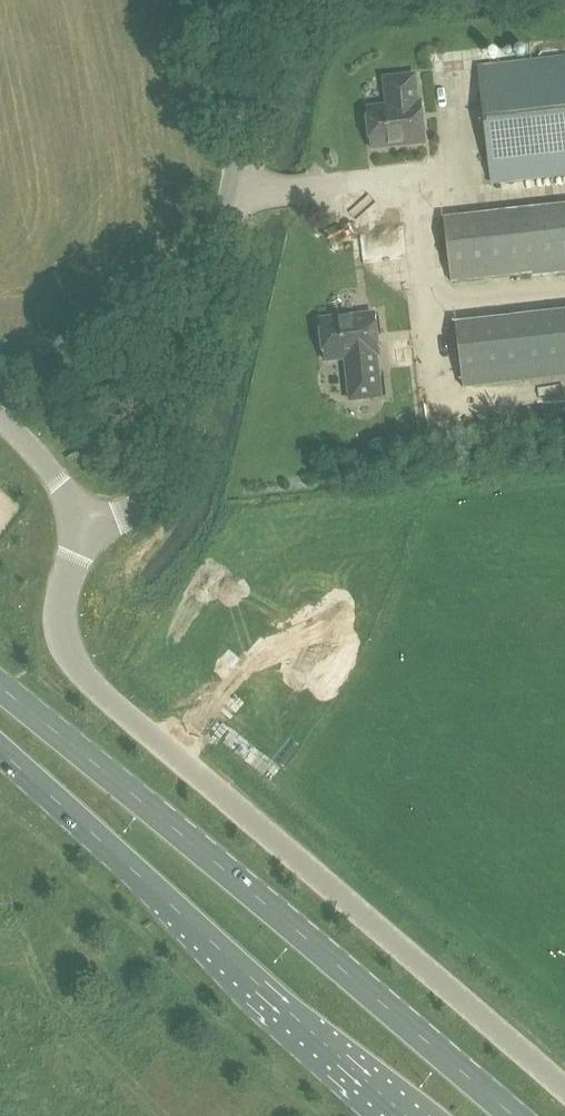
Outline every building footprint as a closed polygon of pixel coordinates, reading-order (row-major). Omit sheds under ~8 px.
[(480,68),(493,183),(564,175),(564,59),(480,68)] [(392,105),(368,107),(372,149),(425,143),(420,101),(418,102),(415,75),(384,78),(385,80),(389,79),(392,105)] [(534,209),(444,219),(451,281),(564,268),(564,205),(534,209)] [(346,359),(351,400),(382,397),(377,355),(379,355),(374,314),(321,319),(326,361),(346,359)] [(460,326),(467,390),(564,380),(564,315),(460,326)]
